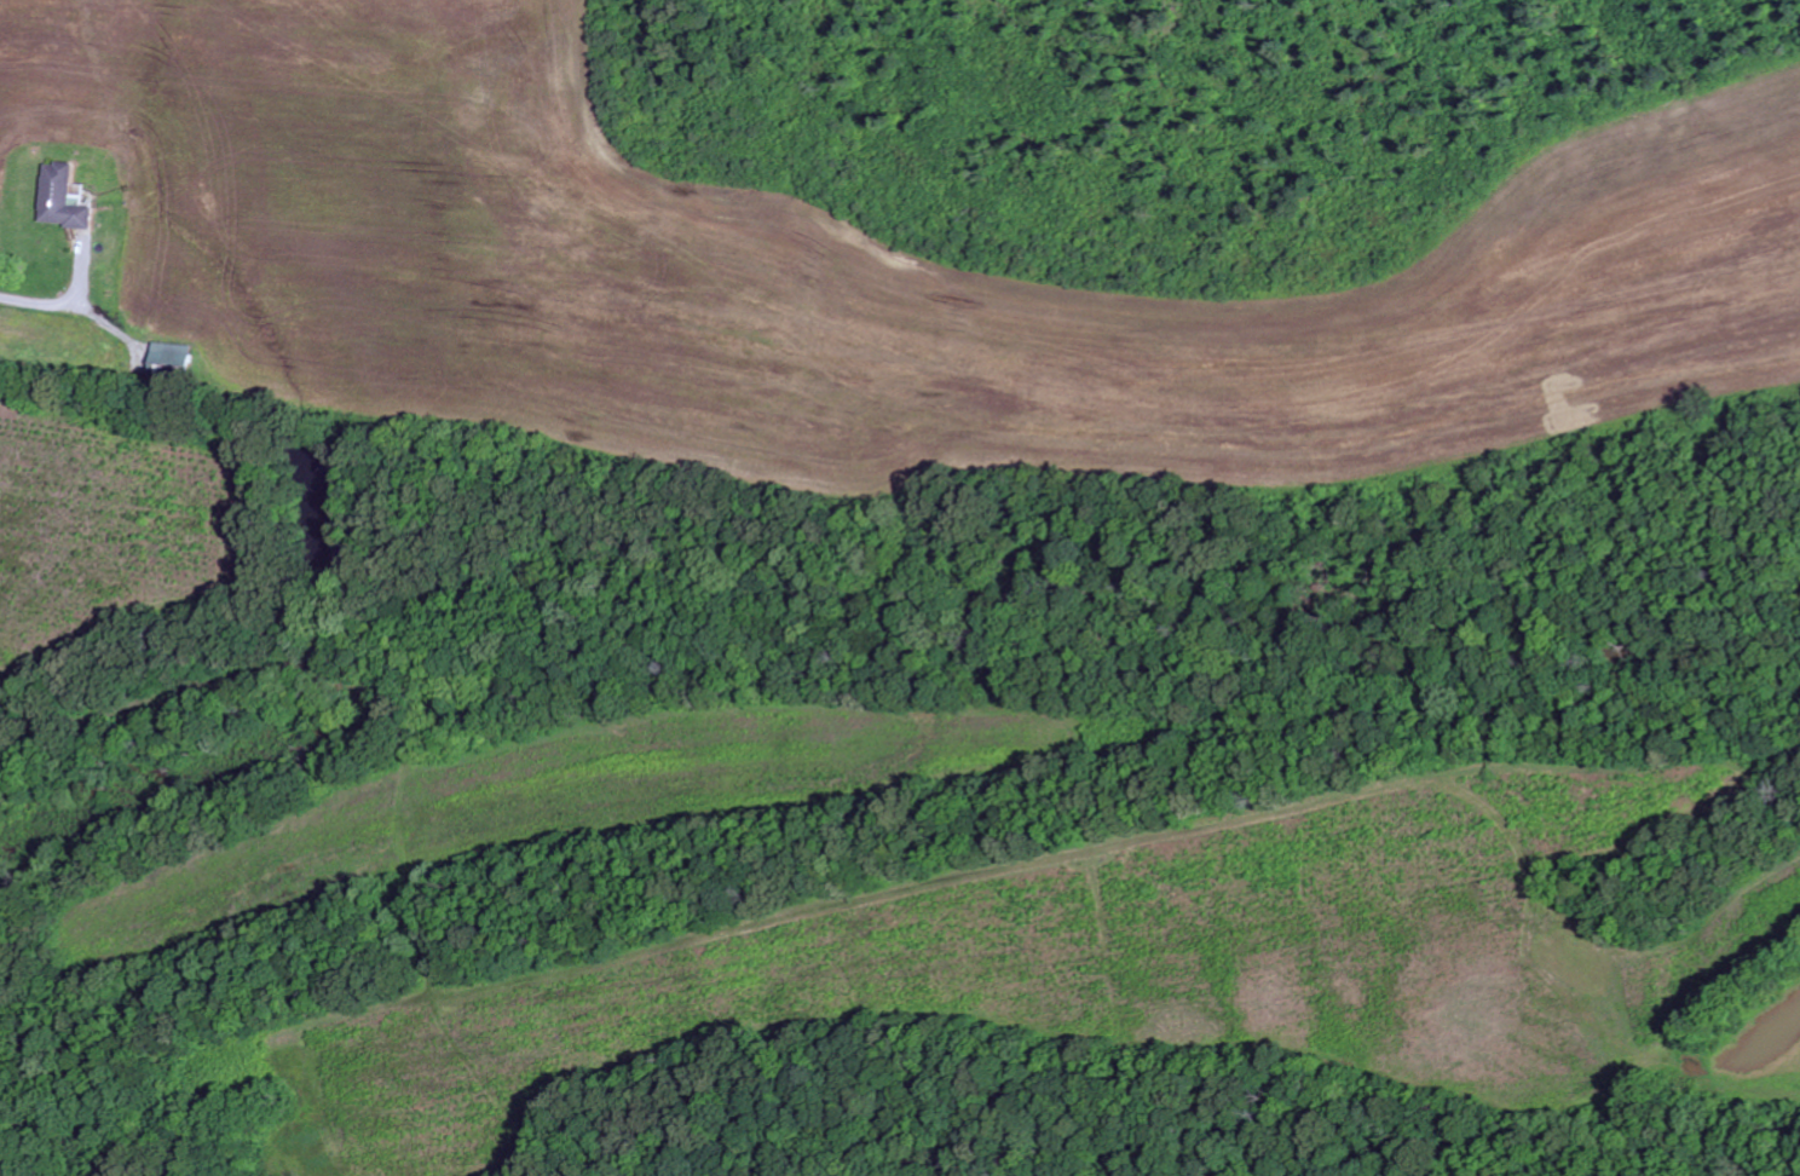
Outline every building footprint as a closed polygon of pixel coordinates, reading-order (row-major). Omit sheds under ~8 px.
[(81,164),(52,162),(47,223),(99,227),(100,208),(87,207),(89,186),(79,185),(81,164)] [(157,375),(195,378),(197,345),(159,342),(157,375)]
